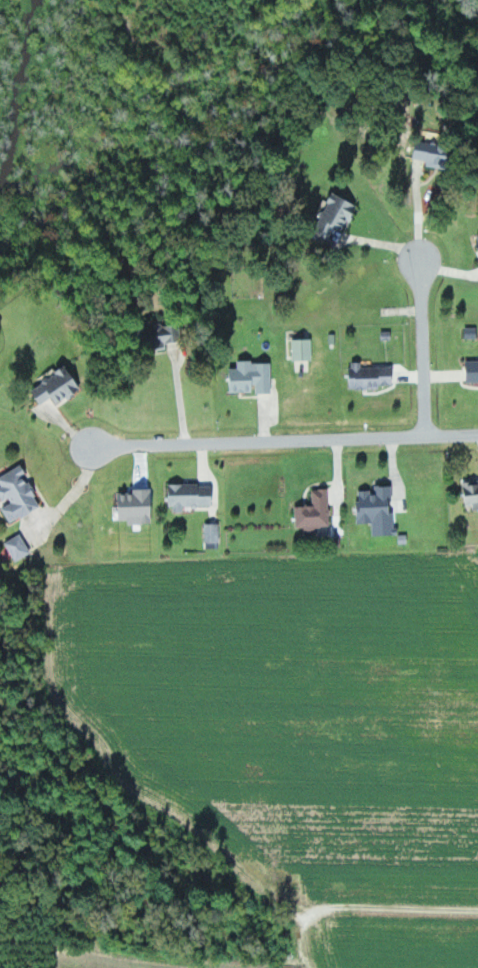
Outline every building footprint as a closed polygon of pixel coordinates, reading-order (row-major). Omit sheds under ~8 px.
[(414,157),(429,160),(428,163),(452,170),(456,154),(439,150),(441,143),(419,137),(414,157)] [(167,343),(183,340),(180,321),(148,327),(152,349),(168,346),(167,343)] [(314,338),(294,338),(294,360),(315,359),(314,338)] [(468,359),(467,383),(477,384),(477,359),(468,359)] [(273,391),(272,360),(240,361),(240,367),(231,367),(231,392),(273,391)] [(351,387),(397,386),(397,366),(364,366),(364,360),(351,361),(351,387)] [(42,403),(53,397),(56,403),(84,390),(71,364),(42,378),(44,383),(34,388),(42,403)] [(44,506),(24,465),(0,476),(0,478),(4,486),(0,487),(0,493),(5,504),(3,505),(11,522),(44,506)] [(475,504),(476,509),(477,509),(477,478),(464,479),(467,505),(475,504)] [(171,484),(172,511),(187,511),(187,505),(216,505),(216,483),(171,484)] [(358,490),(359,521),(395,520),(394,484),(377,485),(377,489),(358,490)] [(298,526),(306,526),(306,533),(319,533),(318,525),(331,525),(331,488),(314,488),(314,505),(297,505),(298,526)] [(7,541),(18,561),(33,553),(23,533),(7,541)] [(9,546),(0,551),(0,554),(4,561),(14,555),(9,546)]
